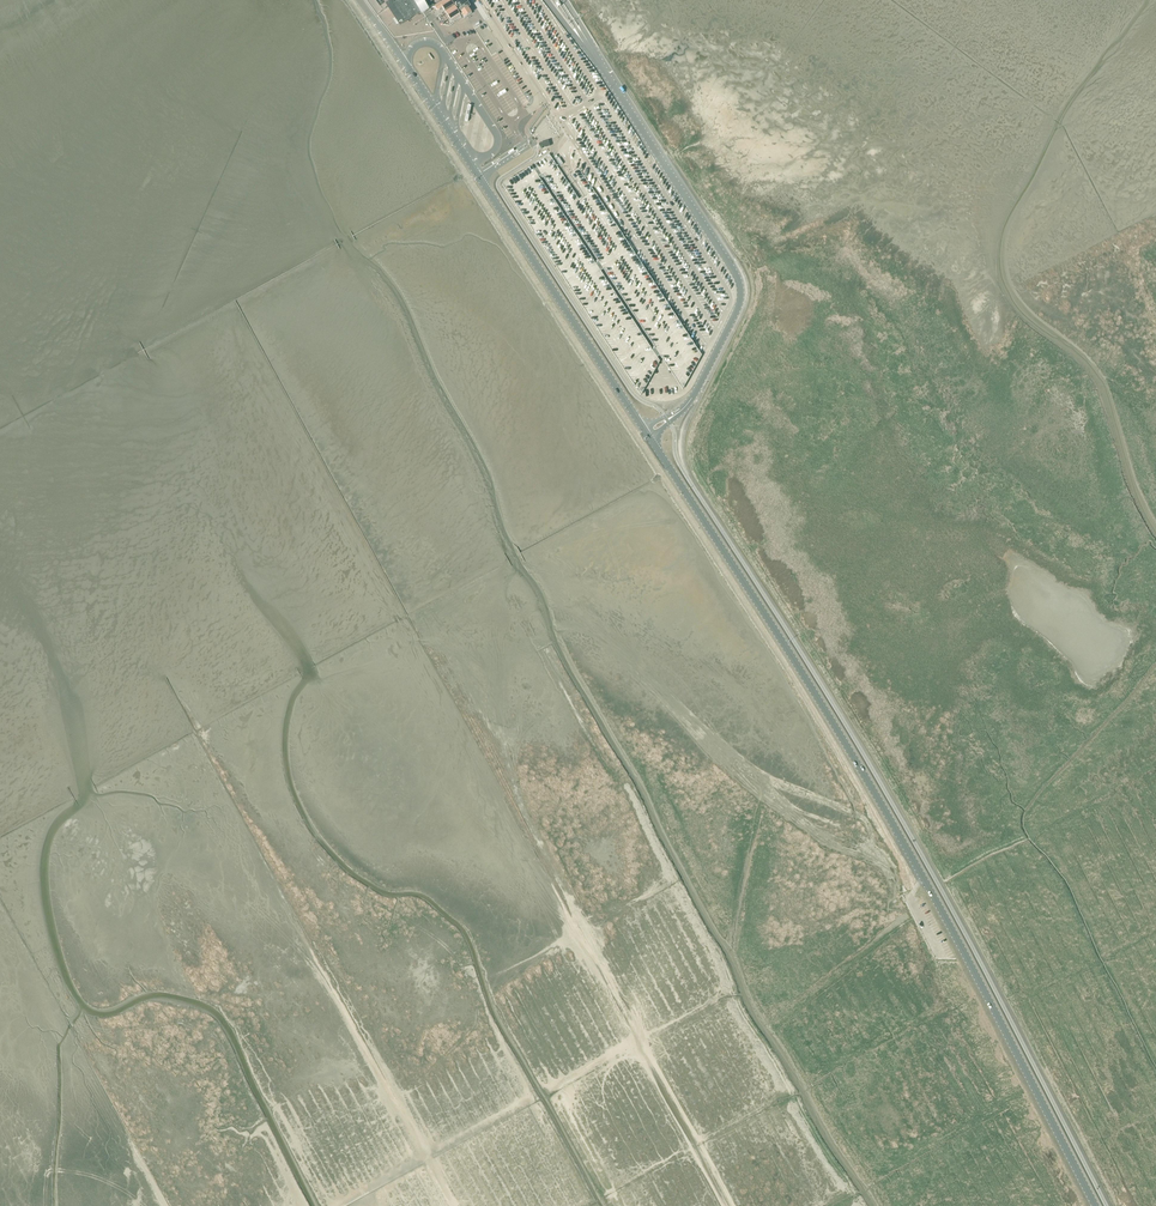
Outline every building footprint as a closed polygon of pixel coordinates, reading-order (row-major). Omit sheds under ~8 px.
[(434,7),(441,3),(440,1),(434,5),(432,5),(429,4),(428,3),(432,0),(400,0),(394,4),(392,1),(386,4),(400,25),(420,12),(421,15),(425,13),(429,10),(427,7),(428,7),(434,8),(434,7)] [(441,3),(434,7),(434,8),(437,11),(441,9),(442,8),(450,21),(459,15),(457,11),(459,10),(464,18),(471,13),(468,8),(470,7),(465,0),(446,0),(441,3)] [(682,392),(701,355),(578,171),(573,174),(569,176),(582,197),(578,200),(548,155),(501,186),(640,396),(660,360),(682,392)]
